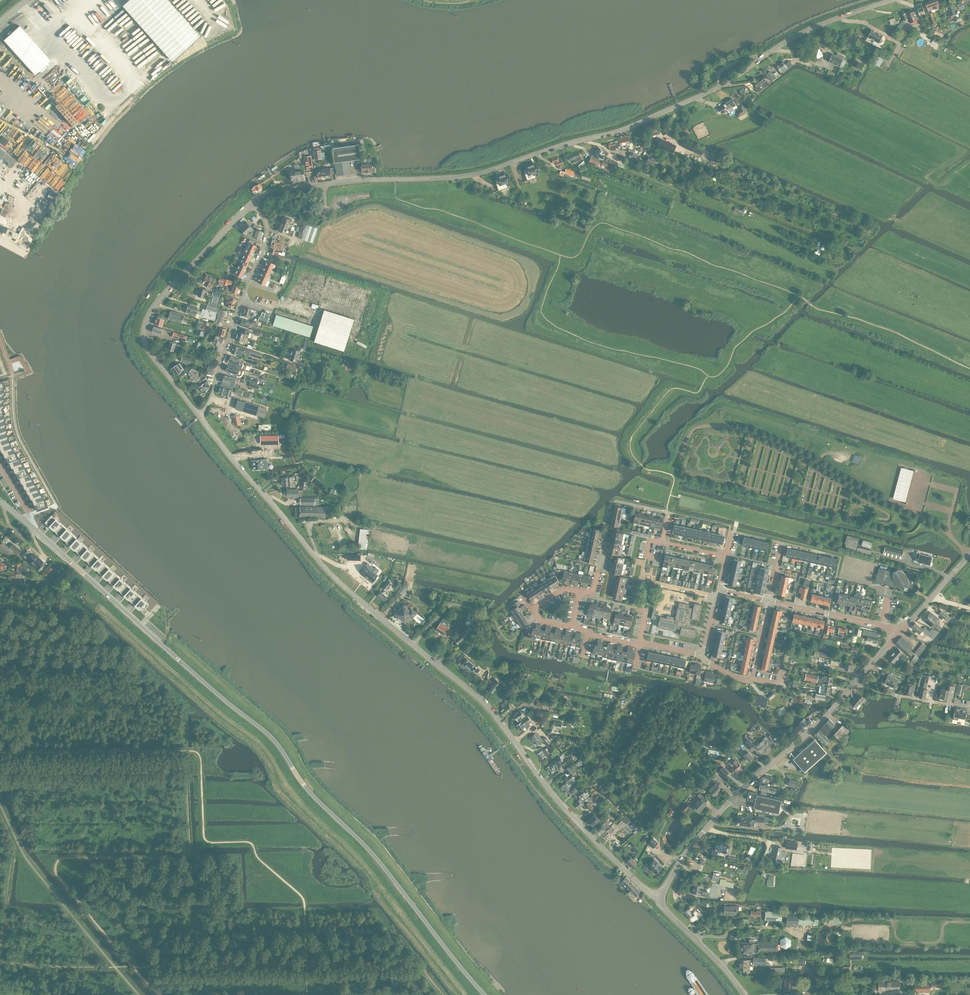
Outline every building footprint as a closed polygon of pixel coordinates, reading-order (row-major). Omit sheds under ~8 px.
[(150,35),(158,45),(172,60),(199,36),(168,0),(128,0),(123,5),(150,35)] [(934,9),(940,7),(938,0),(930,0),(929,1),(926,3),(928,11),(934,9)] [(907,14),(910,22),(918,20),(914,11),(907,14)] [(3,40),(35,74),(50,60),(19,26),(3,40)] [(944,34),(936,29),(936,30),(933,28),(932,31),(934,33),(942,38),(944,34)] [(870,33),(868,37),(879,43),(880,42),(882,40),(881,40),(883,35),(872,29),(871,30),(869,32),(870,33)] [(829,62),(840,66),(845,56),(838,53),(837,55),(833,53),(829,62)] [(885,57),(878,54),(873,63),(879,67),(883,60),(885,57)] [(783,61),(776,66),(779,69),(778,69),(779,71),(780,70),(781,72),(787,68),(783,61)] [(758,78),(762,85),(764,87),(769,84),(762,75),(758,78)] [(758,89),(762,85),(758,78),(753,82),(758,89)] [(718,107),(722,113),(733,107),(731,105),(735,103),(732,98),(725,102),(727,105),(725,107),(723,104),(718,107)] [(738,117),(748,112),(743,103),(738,106),(740,110),(736,112),(738,117)] [(655,126),(647,129),(649,134),(652,133),(652,135),(658,133),(658,134),(660,133),(659,130),(657,131),(655,126)] [(627,137),(619,139),(621,145),(621,148),(624,148),(628,147),(630,146),(629,143),(627,137)] [(334,162),(335,162),(336,175),(351,173),(349,160),(361,158),(359,144),(361,144),(360,139),(356,140),(356,142),(355,142),(356,145),(333,148),(334,162)] [(613,141),(615,146),(618,145),(619,149),(621,148),(621,145),(619,139),(613,141)] [(660,139),(657,145),(671,151),(674,145),(660,139)] [(685,141),(682,146),(701,155),(704,149),(685,141)] [(11,167),(16,160),(0,147),(0,159),(2,157),(8,162),(7,164),(11,167)] [(595,150),(593,154),(594,156),(601,160),(604,154),(606,156),(608,153),(605,151),(603,150),(599,147),(596,151),(595,150)] [(321,150),(311,151),(312,160),(316,159),(322,158),(322,159),(319,159),(320,163),(323,163),(322,152),(321,152),(321,150)] [(572,159),(573,161),(574,162),(582,159),(580,156),(579,152),(568,156),(570,160),(572,159)] [(638,154),(632,152),(631,152),(628,158),(638,162),(641,155),(638,154)] [(307,172),(313,171),(311,156),(305,157),(307,172)] [(557,156),(552,158),(553,163),(556,162),(557,165),(559,164),(561,167),(564,166),(562,160),(559,161),(557,156)] [(598,162),(599,160),(591,157),(589,162),(597,165),(600,166),(601,163),(598,162)] [(649,157),(646,164),(645,165),(652,167),(655,159),(649,157)] [(361,160),(358,160),(358,167),(358,170),(362,170),(362,172),(367,172),(367,173),(372,172),(373,172),(374,171),(374,169),(373,168),(372,168),(372,164),(362,165),(361,160)] [(523,170),(524,172),(527,180),(537,177),(536,175),(539,174),(538,171),(539,171),(536,162),(525,166),(526,169),(523,170)] [(292,179),(293,181),(305,179),(303,170),(295,171),(295,169),(290,170),(292,179)] [(510,181),(509,177),(507,172),(497,176),(498,179),(495,180),(499,190),(509,187),(508,185),(510,184),(509,181),(510,181)] [(295,212),(288,210),(286,215),(296,218),(298,214),(295,213),(295,212)] [(240,228),(246,234),(248,232),(250,233),(252,231),(251,230),(253,228),(247,222),(240,228)] [(299,232),(298,237),(308,241),(313,242),(318,228),(304,223),(303,226),(301,226),(301,227),(297,226),(295,231),(299,232)] [(250,242),(248,248),(254,251),(257,246),(250,242)] [(248,248),(245,253),(252,256),(254,251),(248,248)] [(245,253),(243,258),(249,262),(252,256),(245,253)] [(243,258),(240,264),(247,267),(249,262),(243,258)] [(268,260),(265,266),(272,269),(275,264),(268,260)] [(240,264),(238,269),(245,272),(247,267),(240,264)] [(265,266),(263,271),(270,274),(272,269),(265,266)] [(242,277),(245,272),(238,269),(235,274),(242,277)] [(263,271),(260,277),(267,280),(270,274),(263,271)] [(330,272),(329,277),(340,281),(341,276),(330,272)] [(202,283),(206,285),(210,287),(211,284),(214,278),(207,275),(202,283)] [(265,285),(267,280),(260,277),(258,282),(265,285)] [(329,277),(327,282),(339,286),(340,281),(329,277)] [(231,284),(229,291),(232,291),(238,293),(240,285),(234,284),(235,282),(232,281),(231,285),(231,284)] [(327,282),(326,288),(337,291),(339,286),(327,282)] [(365,284),(363,291),(369,292),(368,295),(374,297),(376,288),(365,284)] [(206,292),(207,290),(200,288),(198,295),(204,297),(205,294),(207,294),(207,292),(206,292)] [(326,288),(324,293),(336,296),(337,291),(326,288)] [(324,293),(323,298),(334,301),(336,296),(324,293)] [(361,296),(360,302),(371,305),(374,297),(368,295),(367,298),(361,296)] [(233,308),(235,301),(236,299),(226,296),(225,298),(228,299),(226,306),(233,308)] [(323,298),(321,303),(332,307),(334,301),(323,298)] [(360,302),(358,308),(369,311),(371,305),(360,302)] [(205,313),(204,317),(214,320),(214,323),(220,325),(222,326),(227,311),(226,310),(227,308),(222,306),(222,308),(220,307),(220,308),(208,304),(206,310),(205,313)] [(277,305),(274,317),(279,319),(279,318),(283,307),(282,307),(277,305)] [(244,314),(243,316),(249,318),(249,316),(250,315),(252,316),(253,313),(251,312),(252,309),(246,307),(243,314),(244,314)] [(283,307),(279,318),(285,319),(288,308),(283,307)] [(186,313),(195,316),(195,317),(203,320),(204,317),(205,313),(206,310),(203,308),(202,311),(199,311),(199,312),(189,309),(187,308),(186,313)] [(288,308),(285,319),(290,321),(294,310),(288,308)] [(358,308),(356,315),(361,317),(361,319),(366,320),(369,311),(358,308)] [(294,310),(290,321),(296,323),(299,312),(294,310)] [(169,315),(183,319),(183,318),(179,317),(182,318),(183,314),(171,311),(169,315)] [(259,316),(258,321),(267,324),(270,314),(265,312),(264,317),(259,316)] [(299,312),(296,323),(301,324),(304,313),(299,312)] [(304,313),(301,324),(307,326),(310,315),(304,313)] [(168,318),(180,322),(182,323),(183,319),(169,315),(168,318)] [(310,315),(307,326),(312,328),(315,316),(310,315)] [(162,326),(163,325),(164,325),(163,326),(169,328),(169,327),(165,325),(166,322),(166,321),(166,320),(165,319),(165,318),(157,316),(155,324),(162,326)] [(242,318),(240,325),(247,327),(248,327),(248,326),(250,321),(242,318)] [(330,318),(328,324),(340,327),(341,321),(330,318)] [(328,324),(327,330),(338,333),(340,327),(328,324)] [(154,326),(152,331),(161,334),(163,335),(165,329),(164,329),(162,328),(154,326)] [(217,330),(216,333),(218,334),(224,336),(226,329),(221,327),(218,326),(217,330)] [(238,331),(237,335),(248,339),(250,331),(242,328),(241,332),(238,331)] [(353,329),(352,335),(364,339),(367,330),(361,328),(360,331),(353,329)] [(327,330),(325,335),(336,339),(338,333),(327,330)] [(174,332),(173,337),(182,340),(184,340),(185,335),(174,332)] [(216,335),(214,341),(213,344),(217,345),(218,342),(222,343),(223,338),(216,335)] [(325,335),(323,341),(334,345),(336,339),(325,335)] [(352,335),(350,342),(356,344),(355,346),(361,348),(364,339),(352,335)] [(174,351),(175,346),(178,347),(178,348),(182,349),(184,346),(176,343),(176,344),(170,342),(168,349),(174,351)] [(249,354),(249,355),(261,359),(263,354),(244,348),(240,347),(233,345),(231,352),(238,354),(242,356),(243,352),(249,354)] [(293,348),(291,352),(299,355),(300,350),(301,347),(298,346),(297,349),(293,348)] [(348,347),(346,353),(359,357),(361,348),(355,346),(354,349),(350,347),(349,347),(348,347)] [(298,359),(299,355),(291,352),(289,359),(296,362),(297,359),(298,359)] [(229,359),(228,363),(238,366),(242,367),(243,363),(239,362),(229,359)] [(182,370),(184,368),(179,362),(171,368),(176,375),(182,370)] [(286,369),(294,372),(296,366),(287,364),(286,369)] [(225,370),(234,373),(234,374),(238,376),(239,376),(241,375),(243,369),(236,367),(236,368),(227,365),(225,370)] [(191,370),(188,372),(191,376),(195,382),(200,378),(199,376),(198,375),(199,374),(197,373),(196,372),(195,372),(194,371),(192,369),(191,370)] [(244,380),(249,381),(257,384),(259,380),(245,375),(244,380)] [(199,384),(203,381),(207,378),(205,376),(201,379),(197,381),(199,384)] [(208,389),(208,387),(210,385),(207,381),(199,387),(203,392),(208,389)] [(221,383),(220,388),(232,391),(233,386),(227,385),(222,383),(221,383)] [(220,388),(218,393),(230,397),(232,391),(220,388)] [(241,395),(252,398),(253,394),(236,389),(235,393),(241,395)] [(235,408),(237,409),(263,417),(266,408),(238,399),(235,408)] [(232,409),(235,427),(240,425),(237,409),(235,408),(232,409)] [(260,435),(260,444),(279,444),(279,435),(260,435)] [(9,442),(7,437),(0,439),(0,446),(9,442)] [(0,446),(0,450),(1,452),(12,448),(10,442),(9,442),(0,446)] [(12,448),(1,452),(3,457),(14,453),(12,448)] [(14,453),(3,457),(5,462),(7,462),(17,458),(15,453),(14,453)] [(17,458),(7,462),(10,468),(20,464),(18,458),(17,458)] [(253,460),(253,463),(254,466),(254,470),(268,468),(267,459),(253,460)] [(20,464),(10,468),(12,474),(15,473),(24,470),(21,464),(20,464)] [(24,470),(15,473),(17,478),(18,478),(28,474),(26,469),(24,470)] [(904,469),(897,499),(897,498),(898,498),(898,499),(905,501),(906,500),(905,504),(906,504),(915,470),(914,470),(914,472),(904,469)] [(28,474),(18,478),(20,482),(21,481),(31,478),(29,473),(28,474)] [(31,478),(21,481),(24,488),(25,488),(35,484),(32,477),(31,478)] [(35,484),(25,488),(27,493),(38,489),(36,483),(35,484)] [(38,489),(27,493),(29,499),(31,498),(41,495),(39,489),(38,489)] [(41,495),(31,498),(33,504),(34,504),(44,500),(45,500),(43,494),(41,495)] [(44,500),(34,504),(35,506),(36,509),(36,510),(47,506),(45,500),(45,499),(45,500),(44,500)] [(300,517),(306,517),(306,511),(311,511),(310,506),(300,506),(300,517)] [(306,511),(306,517),(326,517),(326,509),(329,509),(329,507),(326,507),(326,506),(310,506),(311,511),(306,511)] [(51,514),(44,522),(55,532),(62,525),(51,514)] [(62,525),(55,532),(66,542),(73,535),(62,525)] [(367,549),(369,529),(360,528),(358,548),(367,549)] [(711,533),(709,541),(716,542),(718,534),(711,533)] [(73,535),(66,542),(77,552),(84,544),(73,535)] [(844,549),(870,555),(872,550),(857,546),(859,538),(847,535),(846,541),(845,543),(846,543),(844,549)] [(742,545),(749,546),(750,539),(744,537),(742,545)] [(872,542),(863,539),(862,545),(871,548),(872,542)] [(9,555),(12,551),(9,548),(11,546),(9,545),(8,546),(6,544),(3,541),(0,544),(0,548),(8,555),(9,555)] [(610,544),(609,547),(620,549),(622,550),(623,544),(621,544),(612,542),(611,545),(610,544)] [(17,553),(21,550),(13,543),(11,546),(9,548),(12,551),(16,554),(17,553)] [(84,544),(77,552),(88,562),(95,554),(84,544)] [(885,546),(883,554),(902,559),(904,551),(885,546)] [(794,550),(792,557),(798,558),(800,551),(794,550)] [(31,553),(26,558),(36,567),(41,562),(31,553)] [(920,553),(917,562),(930,565),(932,556),(920,553)] [(95,554),(88,562),(99,572),(105,564),(95,554)] [(812,554),(810,561),(816,562),(818,555),(812,554)] [(818,555),(816,562),(823,564),(825,556),(818,555)] [(366,566),(361,572),(372,580),(377,574),(375,573),(378,569),(375,566),(373,568),(367,562),(365,565),(366,566)] [(11,573),(11,577),(14,577),(14,573),(16,573),(16,574),(20,574),(21,563),(11,563),(11,573)] [(105,564),(99,572),(110,582),(116,574),(105,564)] [(710,565),(708,573),(708,574),(707,579),(713,581),(714,575),(715,575),(717,566),(715,566),(710,565)] [(49,567),(44,574),(47,576),(52,569),(49,567)] [(61,567),(61,568),(58,571),(64,576),(65,575),(68,578),(69,576),(68,575),(69,574),(61,567)] [(894,587),(897,585),(898,586),(899,587),(900,588),(901,588),(902,589),(903,589),(904,590),(908,590),(909,587),(912,588),(916,574),(908,572),(905,573),(904,572),(903,571),(902,571),(901,570),(900,569),(899,569),(894,568),(893,571),(879,567),(875,582),(894,587)] [(553,571),(549,574),(550,576),(554,582),(557,587),(558,585),(557,583),(559,581),(554,573),(555,573),(553,571)] [(116,574),(110,582),(120,592),(127,584),(116,574)] [(546,579),(551,587),(553,585),(555,588),(557,587),(554,582),(550,576),(546,579)] [(546,579),(542,581),(548,592),(550,593),(551,592),(550,591),(549,588),(551,587),(546,579)] [(383,591),(382,593),(381,591),(377,595),(384,601),(388,597),(387,597),(389,595),(385,593),(388,590),(387,589),(392,582),(389,580),(382,588),(384,589),(383,591)] [(537,581),(533,584),(534,586),(540,597),(541,598),(543,597),(542,596),(541,593),(543,592),(538,584),(537,581)] [(538,584),(543,592),(545,590),(547,593),(548,595),(550,593),(548,592),(542,581),(538,584)] [(403,585),(398,591),(400,593),(405,587),(406,586),(407,583),(403,582),(403,585)] [(127,584),(120,592),(131,601),(138,594),(127,584)] [(533,584),(528,587),(535,597),(537,595),(539,598),(540,600),(541,598),(540,597),(534,586),(533,584)] [(533,598),(535,597),(528,587),(524,589),(530,600),(531,599),(532,602),(534,601),(533,598)] [(802,593),(800,599),(805,600),(808,589),(800,587),(799,592),(802,593)] [(622,599),(623,596),(625,597),(625,594),(623,594),(623,593),(613,591),(612,594),(613,594),(613,597),(622,599)] [(844,593),(841,607),(843,608),(844,604),(847,605),(849,595),(845,594),(845,593),(844,593)] [(138,594),(131,601),(146,615),(148,614),(150,612),(146,608),(149,604),(147,602),(138,594)] [(812,594),(811,601),(810,601),(817,603),(819,595),(812,594)] [(855,594),(852,610),(854,610),(855,606),(858,607),(860,595),(855,594)] [(865,598),(862,612),(865,613),(866,609),(869,609),(871,600),(866,599),(866,598),(865,598)] [(514,607),(510,610),(512,614),(510,615),(510,616),(523,608),(525,606),(524,604),(522,606),(519,607),(518,605),(520,604),(518,600),(512,604),(514,607)] [(396,612),(394,614),(405,623),(406,621),(410,617),(412,618),(417,612),(411,607),(409,609),(403,603),(396,612)] [(660,617),(657,627),(675,631),(676,628),(681,629),(679,634),(695,638),(697,630),(691,629),(692,624),(690,623),(691,619),(699,620),(702,605),(694,603),(693,608),(688,607),(689,605),(679,603),(678,607),(677,607),(675,618),(667,616),(666,618),(660,617)] [(590,605),(588,613),(587,615),(593,616),(593,615),(595,604),(593,604),(593,605),(590,605)] [(523,608),(510,616),(513,620),(523,613),(522,611),(524,609),(526,608),(525,606),(523,608)] [(774,610),(773,615),(779,616),(780,611),(780,610),(785,611),(785,609),(777,607),(776,610),(774,609),(774,610)] [(941,610),(939,614),(948,621),(951,617),(941,610)] [(930,612),(924,620),(937,630),(939,631),(942,627),(938,624),(939,621),(940,621),(940,620),(939,619),(939,618),(938,618),(930,612)] [(523,613),(513,620),(515,624),(528,616),(527,614),(524,615),(523,613)] [(794,613),(792,621),(799,623),(800,615),(794,613)] [(727,623),(729,616),(721,615),(720,621),(727,623)] [(528,616),(515,624),(516,624),(518,623),(520,627),(528,622),(527,619),(529,618),(528,616)] [(807,616),(805,624),(811,625),(813,618),(807,616)] [(444,617),(436,629),(444,635),(446,632),(447,633),(450,635),(452,631),(450,629),(446,626),(449,621),(444,617)] [(912,627),(919,634),(922,630),(928,635),(932,638),(938,631),(932,629),(930,631),(925,627),(923,629),(916,623),(912,627)] [(530,637),(531,636),(536,637),(539,624),(536,624),(535,628),(532,627),(532,631),(526,629),(524,636),(530,637)] [(838,631),(838,633),(837,637),(842,638),(843,634),(846,635),(847,629),(846,629),(846,628),(845,628),(844,629),(839,628),(834,627),(826,625),(824,633),(828,633),(829,629),(838,631)] [(458,644),(470,633),(466,629),(455,640),(454,640),(453,641),(452,641),(452,642),(452,643),(452,644),(452,645),(453,645),(454,645),(455,645),(456,645),(456,644),(457,644),(457,643),(458,644)] [(876,642),(877,637),(876,637),(877,633),(863,630),(862,634),(864,634),(863,638),(866,638),(866,640),(876,642)] [(572,636),(571,644),(574,645),(573,647),(572,647),(570,653),(573,654),(575,646),(576,646),(578,633),(576,633),(575,637),(572,636)] [(895,643),(899,647),(910,657),(914,653),(908,648),(911,645),(902,636),(895,643)] [(836,647),(839,648),(849,650),(849,651),(857,653),(858,648),(848,645),(849,643),(840,641),(837,640),(836,647)] [(715,642),(714,649),(721,651),(723,644),(715,642)] [(922,642),(915,652),(919,656),(926,646),(922,642)] [(603,655),(602,657),(607,658),(608,656),(611,643),(608,643),(607,647),(605,647),(603,655)] [(612,657),(612,659),(617,660),(617,658),(620,646),(618,645),(617,649),(614,649),(612,657)] [(623,659),(622,662),(627,663),(627,662),(630,648),(628,647),(627,652),(624,651),(623,659)] [(893,653),(901,660),(902,659),(900,657),(903,653),(898,648),(893,653)] [(720,657),(721,651),(714,649),(712,655),(720,657)] [(647,660),(654,661),(655,653),(649,652),(647,660)] [(889,658),(894,663),(893,664),(895,665),(901,660),(893,653),(889,658)] [(839,661),(814,656),(814,657),(812,657),(811,660),(814,661),(813,661),(816,662),(816,659),(818,659),(818,662),(838,666),(839,661)] [(475,665),(466,658),(460,666),(467,671),(469,669),(471,670),(475,665)] [(762,668),(761,670),(766,672),(767,669),(770,669),(771,664),(769,663),(763,662),(761,668),(762,668)] [(691,665),(690,673),(697,674),(696,678),(697,678),(701,679),(703,670),(700,670),(701,665),(695,664),(695,665),(691,665)] [(891,673),(883,669),(882,673),(888,676),(885,682),(895,687),(898,679),(890,675),(891,673)] [(701,679),(704,680),(704,681),(713,683),(715,675),(712,674),(712,672),(703,670),(701,679)] [(805,678),(805,680),(816,682),(818,676),(818,675),(806,673),(806,674),(805,678)] [(926,689),(929,678),(929,676),(924,674),(921,685),(922,686),(920,693),(921,693),(920,697),(925,698),(928,689),(926,689)] [(818,676),(816,682),(824,683),(830,685),(832,677),(832,676),(824,675),(824,676),(822,675),(822,676),(818,675),(818,676)] [(495,678),(488,687),(487,689),(491,692),(499,681),(495,678)] [(814,682),(814,685),(817,685),(817,686),(819,686),(818,692),(823,693),(829,694),(830,687),(830,686),(824,685),(825,684),(816,682),(814,682)] [(912,695),(915,685),(907,682),(904,693),(912,695)] [(954,692),(955,686),(949,685),(948,690),(942,688),(940,697),(945,698),(945,699),(949,700),(951,692),(954,692)] [(851,702),(852,704),(850,706),(850,707),(852,708),(853,708),(855,706),(856,707),(864,697),(858,693),(851,702)] [(753,703),(755,704),(765,706),(767,698),(755,695),(753,703)] [(503,716),(505,715),(512,708),(512,709),(514,707),(510,703),(508,705),(505,701),(501,706),(503,708),(499,712),(503,716)] [(778,709),(776,710),(778,715),(779,714),(779,715),(787,712),(784,706),(780,708),(780,707),(778,707),(778,709)] [(519,709),(513,715),(518,720),(520,719),(529,712),(525,707),(520,711),(519,709)] [(954,712),(953,719),(958,720),(958,717),(968,719),(969,713),(967,713),(967,710),(955,708),(955,709),(954,709),(954,712)] [(614,709),(610,715),(614,718),(618,712),(614,709)] [(525,726),(524,725),(531,720),(530,718),(532,716),(530,714),(521,721),(521,722),(516,726),(519,730),(525,726)] [(803,718),(800,721),(803,724),(807,728),(813,723),(812,722),(809,719),(807,721),(805,718),(804,717),(803,718)] [(819,730),(814,735),(825,744),(829,739),(825,735),(831,728),(835,724),(829,718),(825,723),(825,722),(819,730)] [(792,728),(790,730),(794,734),(795,734),(796,733),(798,735),(804,730),(805,729),(799,723),(793,729),(792,728)] [(842,725),(834,734),(840,739),(848,730),(842,725)] [(779,731),(774,734),(776,736),(777,738),(779,740),(784,735),(780,730),(779,731)] [(535,733),(530,738),(534,743),(536,746),(542,741),(542,740),(545,738),(544,737),(542,738),(541,738),(540,739),(535,733)] [(760,742),(764,748),(768,744),(766,741),(768,739),(766,736),(760,742)] [(745,737),(741,741),(743,743),(749,749),(752,745),(754,747),(756,749),(758,748),(760,751),(764,748),(760,742),(758,740),(753,744),(748,739),(745,737)] [(804,772),(827,752),(815,738),(792,758),(804,772)] [(742,747),(741,748),(742,748),(742,749),(744,751),(745,752),(744,753),(745,754),(744,755),(749,761),(753,757),(748,751),(749,750),(750,750),(744,745),(742,747)] [(549,754),(545,748),(542,750),(543,750),(537,754),(540,759),(546,755),(547,756),(549,754)] [(548,764),(549,765),(546,768),(549,773),(554,770),(555,768),(554,767),(562,761),(559,756),(548,764)] [(728,763),(733,767),(730,770),(734,774),(738,770),(737,769),(741,766),(738,762),(739,761),(735,756),(733,758),(728,763)] [(715,768),(718,771),(724,777),(728,772),(723,766),(720,763),(715,768)] [(711,777),(713,779),(705,787),(714,795),(719,790),(718,789),(720,786),(718,784),(723,780),(718,775),(715,772),(711,777)] [(560,787),(564,791),(570,786),(575,781),(572,777),(566,782),(560,787)] [(789,778),(788,784),(796,787),(797,781),(789,778)] [(760,785),(759,789),(761,790),(761,792),(760,795),(766,796),(767,794),(767,791),(768,786),(768,785),(761,784),(760,784),(760,785)] [(570,786),(564,791),(568,796),(572,793),(572,794),(578,789),(574,785),(571,788),(570,786)] [(766,796),(760,795),(756,794),(757,792),(749,791),(747,799),(755,800),(753,807),(778,812),(781,800),(766,796)] [(702,808),(706,803),(702,799),(704,797),(699,792),(697,795),(700,798),(693,806),(694,807),(695,808),(699,811),(702,808)] [(604,797),(599,794),(598,795),(594,798),(599,803),(604,797)] [(574,805),(577,809),(584,803),(590,811),(593,808),(588,802),(585,799),(586,799),(583,796),(579,799),(580,799),(574,805)] [(687,814),(692,809),(689,806),(690,806),(686,803),(685,804),(684,803),(681,807),(682,808),(681,808),(687,814)] [(756,816),(755,821),(758,821),(763,822),(764,822),(764,816),(764,815),(765,814),(760,813),(760,815),(760,816),(756,816)] [(587,820),(592,826),(599,820),(594,814),(587,820)] [(621,815),(615,821),(616,823),(619,825),(623,821),(626,824),(629,820),(630,820),(627,817),(626,818),(623,816),(622,814),(621,815)] [(750,826),(752,817),(740,816),(739,823),(744,824),(744,825),(750,826)] [(605,821),(596,830),(600,835),(607,829),(606,828),(609,825),(613,822),(608,818),(605,821)] [(606,838),(613,832),(613,831),(613,828),(611,826),(609,828),(602,835),(606,838)] [(645,837),(642,841),(646,844),(650,837),(647,835),(645,837)] [(648,843),(653,847),(658,842),(653,837),(648,843)] [(712,850),(711,853),(717,854),(725,855),(726,852),(726,853),(727,849),(729,849),(730,849),(731,849),(731,848),(731,847),(731,846),(730,846),(730,845),(728,845),(716,842),(715,850),(712,850)] [(751,846),(748,853),(753,855),(756,848),(751,846)] [(779,862),(782,848),(774,846),(774,849),(774,850),(773,857),(772,857),(771,860),(779,862)] [(696,857),(696,858),(698,859),(697,862),(704,864),(705,861),(704,861),(705,858),(703,857),(703,855),(699,854),(698,854),(697,853),(696,857)] [(626,862),(633,868),(637,864),(631,857),(626,862)] [(656,873),(661,867),(657,863),(657,862),(655,860),(648,867),(650,870),(651,869),(656,873)] [(619,880),(629,890),(634,885),(626,877),(625,878),(623,876),(619,880)] [(733,888),(733,886),(735,887),(736,883),(735,883),(736,881),(731,880),(731,882),(726,881),(726,880),(720,878),(719,884),(733,888)] [(701,895),(708,896),(710,897),(710,894),(708,894),(709,891),(710,887),(706,887),(706,891),(700,890),(700,885),(694,884),(693,892),(698,893),(698,894),(702,895),(701,895)] [(633,898),(640,891),(634,885),(629,890),(628,891),(629,892),(628,893),(633,898)] [(692,922),(698,918),(695,914),(697,912),(694,908),(693,908),(691,906),(689,905),(688,907),(688,909),(684,911),(692,922)] [(728,913),(736,914),(736,910),(738,910),(739,906),(734,906),(733,907),(724,906),(724,914),(728,914),(728,913)] [(765,920),(781,921),(782,912),(765,911),(765,920)] [(798,925),(798,923),(818,925),(818,916),(813,915),(801,915),(799,915),(787,914),(786,924),(798,925)] [(780,940),(780,946),(786,949),(791,945),(791,939),(785,936),(780,940)] [(741,953),(757,953),(756,943),(753,943),(753,941),(753,938),(749,939),(749,942),(741,942),(741,953)] [(756,943),(757,953),(778,952),(777,941),(757,942),(757,943),(756,943)] [(765,965),(765,960),(769,960),(769,958),(765,958),(753,957),(753,960),(750,960),(747,960),(746,959),(740,959),(740,970),(746,970),(750,970),(750,965),(753,965),(753,964),(765,965)] [(915,978),(909,979),(909,981),(911,983),(915,983),(915,992),(919,992),(929,992),(930,992),(930,989),(930,987),(934,987),(939,986),(939,980),(932,980),(932,983),(916,983),(916,980),(915,980),(915,978)] [(796,986),(797,979),(785,979),(785,990),(793,990),(793,986),(796,986)] [(899,991),(900,981),(890,980),(890,979),(889,979),(887,979),(887,980),(879,980),(878,990),(899,991)]
